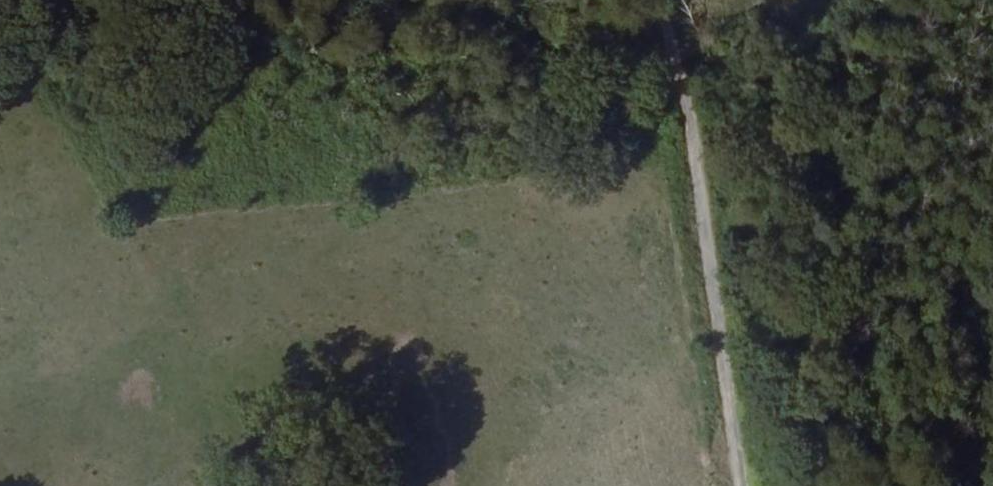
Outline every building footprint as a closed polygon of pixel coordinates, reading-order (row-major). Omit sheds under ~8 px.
[(359,81),(374,80),(373,69),(358,71),(359,81)]
